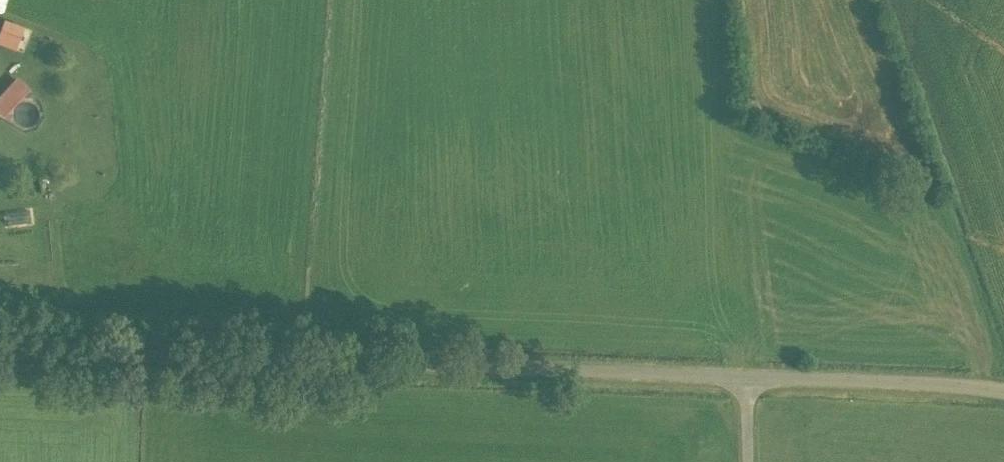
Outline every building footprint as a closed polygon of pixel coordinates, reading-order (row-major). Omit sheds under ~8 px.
[(15,48),(25,25),(4,16),(0,25),(0,42),(15,48)] [(0,91),(0,111),(5,115),(30,87),(16,74),(0,91)]
